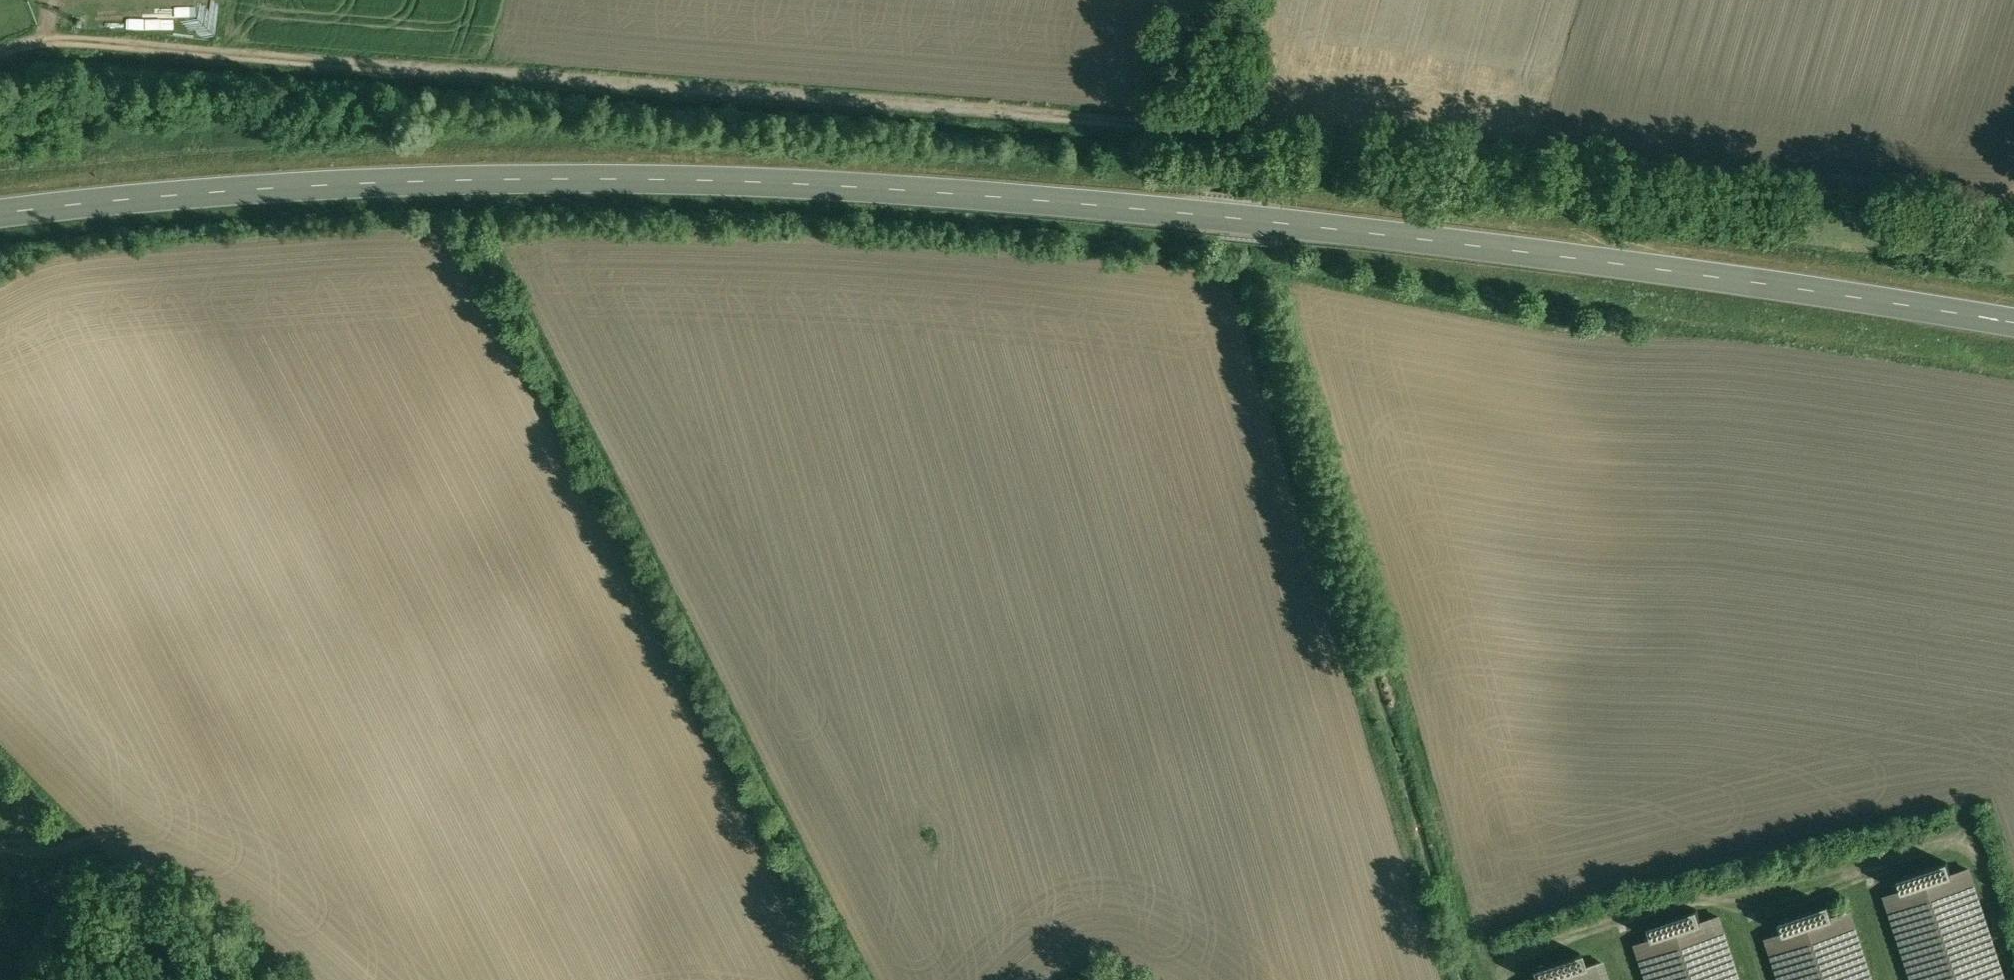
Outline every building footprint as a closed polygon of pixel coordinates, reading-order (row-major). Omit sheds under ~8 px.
[(1969,869),(1952,874),(1948,862),(1899,878),(1903,890),(1886,896),(1913,979),(2005,979),(1969,869)] [(1781,920),(1785,933),(1768,938),(1781,979),(1873,979),(1850,911),(1833,917),(1829,904),(1781,920)] [(1719,916),(1702,922),(1698,909),(1650,925),(1654,938),(1637,943),(1649,979),(1740,979),(1719,916)] [(1601,961),(1585,966),(1581,952),(1532,968),(1536,979),(1608,979),(1601,961)]
